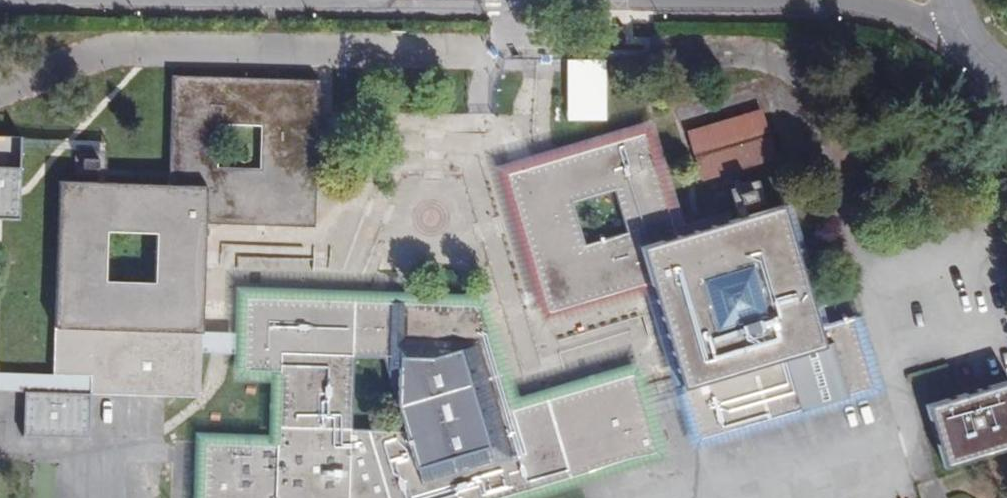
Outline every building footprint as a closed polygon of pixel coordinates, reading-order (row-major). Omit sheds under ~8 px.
[(201,229),(315,226),(319,80),(266,78),(174,76),(167,190),(203,192),(201,229)] [(700,179),(778,159),(764,107),(686,128),(700,179)] [(19,219),(20,192),(21,166),(22,135),(0,134),(0,218),(19,219)] [(635,292),(627,264),(672,251),(638,137),(543,166),(497,180),(540,321),(635,292)] [(98,159),(84,159),(84,168),(99,168),(98,159)] [(195,401),(196,362),(201,239),(201,229),(203,192),(167,190),(57,187),(51,380),(87,381),(87,390),(87,399),(96,399),(114,399),(195,401)] [(753,188),(737,193),(740,203),(756,198),(753,188)] [(871,397),(849,325),(807,337),(772,221),(672,251),(627,264),(686,453),(871,397)] [(240,305),(237,377),(270,380),(271,445),(198,447),(196,497),(522,497),(656,458),(629,381),(511,415),(475,310),(405,308),(384,288),(379,302),(240,305)] [(87,399),(87,390),(87,381),(51,380),(0,378),(0,396),(87,399)] [(921,421),(939,481),(1006,460),(1006,411),(1003,397),(921,421)]
